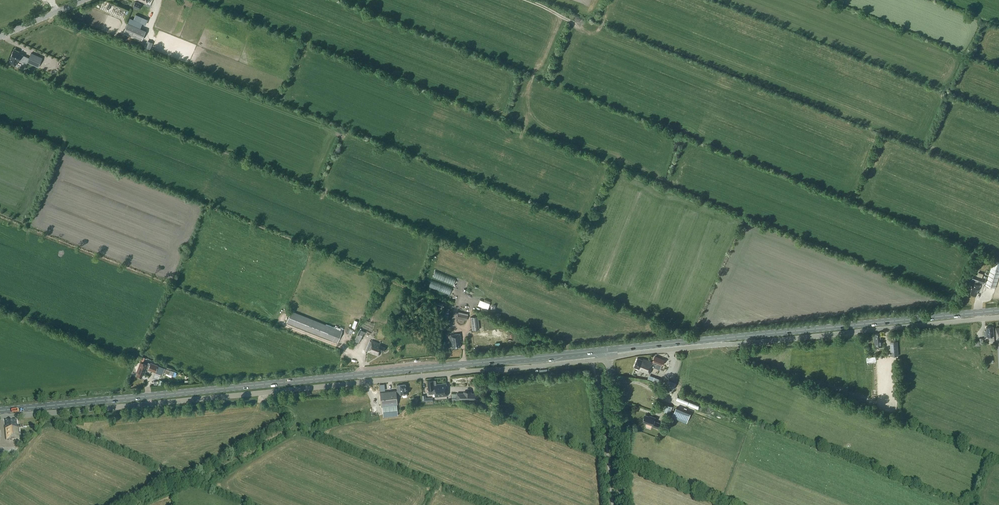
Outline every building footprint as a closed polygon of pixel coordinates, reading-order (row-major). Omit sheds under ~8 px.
[(128,22),(124,32),(142,40),(146,30),(140,28),(143,23),(140,22),(130,18),(128,22)] [(12,57),(9,62),(15,65),(18,60),(19,60),(19,58),(27,61),(27,62),(38,67),(42,58),(31,53),(29,58),(21,54),(13,51),(11,57),(12,57)] [(998,276),(998,271),(991,268),(985,284),(995,288),(998,276)] [(985,284),(987,276),(984,275),(984,278),(974,275),(973,279),(976,280),(975,283),(974,282),(972,287),(973,288),(971,293),(976,295),(978,289),(979,290),(980,285),(979,284),(980,282),(985,284)] [(338,342),(342,331),(291,310),(286,322),(338,342)] [(480,329),(478,316),(470,317),(472,330),(480,329)] [(990,341),(994,341),(993,327),(986,327),(987,330),(985,330),(984,331),(985,336),(989,336),(990,341)] [(461,339),(460,333),(449,334),(450,341),(451,340),(452,347),(461,346),(460,339),(461,339)] [(875,333),(876,335),(874,335),(875,347),(883,346),(882,338),(881,338),(880,333),(875,333)] [(378,355),(380,350),(383,351),(385,347),(380,344),(380,343),(372,340),(367,351),(374,353),(378,355)] [(898,351),(898,341),(890,341),(891,352),(898,351)] [(643,360),(637,357),(634,366),(639,368),(639,369),(649,373),(652,366),(659,368),(660,364),(663,364),(665,360),(655,356),(653,361),(654,361),(654,362),(643,358),(643,360)] [(147,364),(140,361),(137,371),(136,375),(142,378),(143,374),(144,374),(147,368),(148,369),(155,372),(158,365),(151,362),(150,363),(148,362),(147,364)] [(650,375),(648,379),(660,383),(662,379),(650,375)] [(676,382),(669,379),(666,386),(671,388),(674,389),(676,382)] [(435,396),(448,395),(446,383),(436,384),(436,380),(433,380),(427,380),(428,389),(431,389),(432,393),(435,393),(435,396)] [(396,384),(397,390),(380,392),(381,406),(382,406),(383,417),(398,415),(397,404),(396,395),(402,394),(402,396),(403,397),(406,396),(407,396),(407,393),(407,392),(408,392),(407,391),(407,390),(407,389),(406,389),(405,383),(396,384)] [(677,397),(676,401),(698,408),(699,404),(677,397)] [(672,406),(666,404),(663,412),(669,414),(672,406)] [(658,428),(660,423),(654,421),(656,417),(652,416),(652,417),(645,414),(643,421),(647,422),(646,423),(652,425),(652,426),(658,428)] [(6,440),(20,439),(19,428),(17,428),(17,420),(6,421),(6,427),(5,427),(6,440)]
